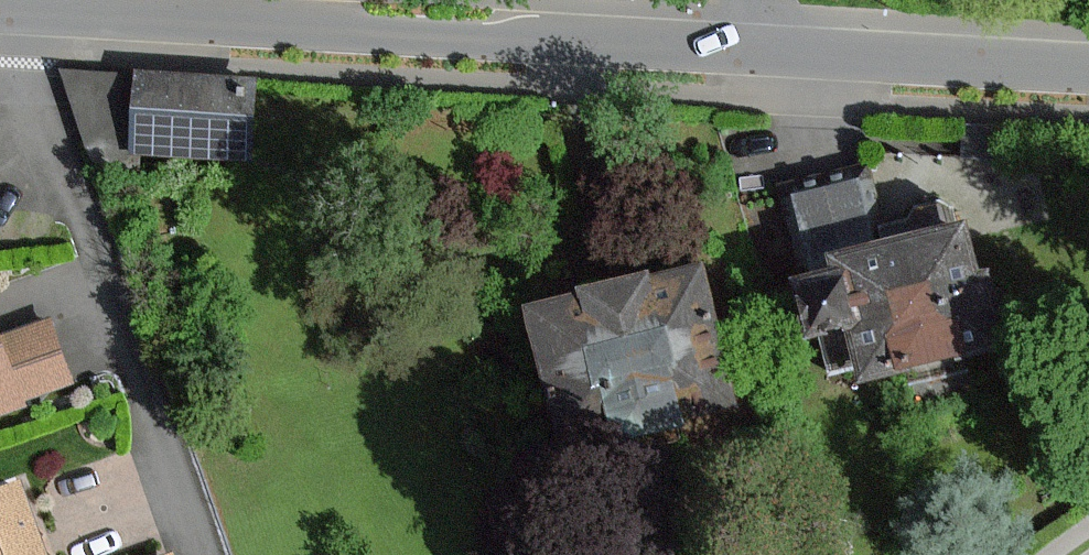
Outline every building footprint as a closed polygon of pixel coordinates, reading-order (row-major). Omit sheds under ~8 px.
[(136,73),(62,68),(86,148),(131,151),(246,159),(251,81),(136,73)] [(795,195),(808,256),(812,272),(799,275),(811,333),(820,331),(830,376),(854,371),(990,343),(973,263),(968,239),(965,224),(885,240),(872,179),(795,195)] [(646,272),(578,286),(579,291),(526,303),(555,437),(731,399),(702,265),(647,277),(646,272)] [(48,320),(0,337),(0,414),(23,406),(20,400),(69,383),(48,320)] [(22,483),(0,491),(0,554),(47,554),(22,483)]
